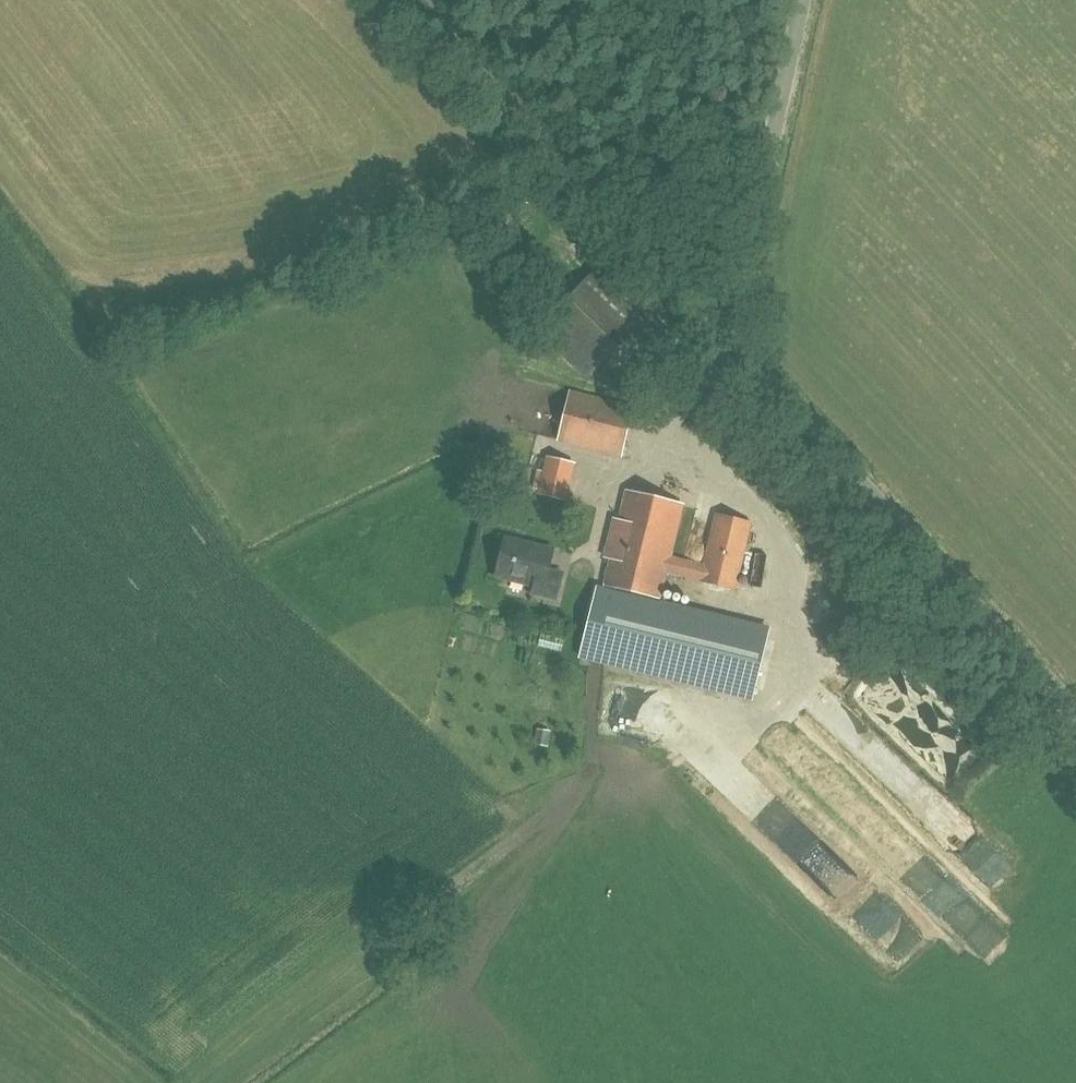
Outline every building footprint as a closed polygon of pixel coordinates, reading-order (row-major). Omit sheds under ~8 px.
[(538,329),(588,378),(645,320),(593,271),(538,329)] [(559,439),(621,455),(633,406),(571,391),(559,439)] [(574,463),(548,457),(544,470),(538,469),(533,488),(539,490),(539,492),(566,499),(574,463)] [(770,630),(659,602),(666,574),(734,591),(751,521),(718,513),(705,564),(670,557),(682,505),(626,491),(619,518),(614,517),(604,557),(609,559),(603,587),(598,586),(581,655),(685,681),(753,698),(770,630)] [(522,542),(506,538),(497,577),(533,585),(531,592),(557,598),(563,573),(549,570),(553,551),(522,544),(522,542)] [(542,635),(539,645),(561,650),(564,641),(542,635)] [(892,722),(899,711),(881,699),(874,710),(892,722)] [(548,733),(535,732),(534,747),(547,748),(548,733)]
